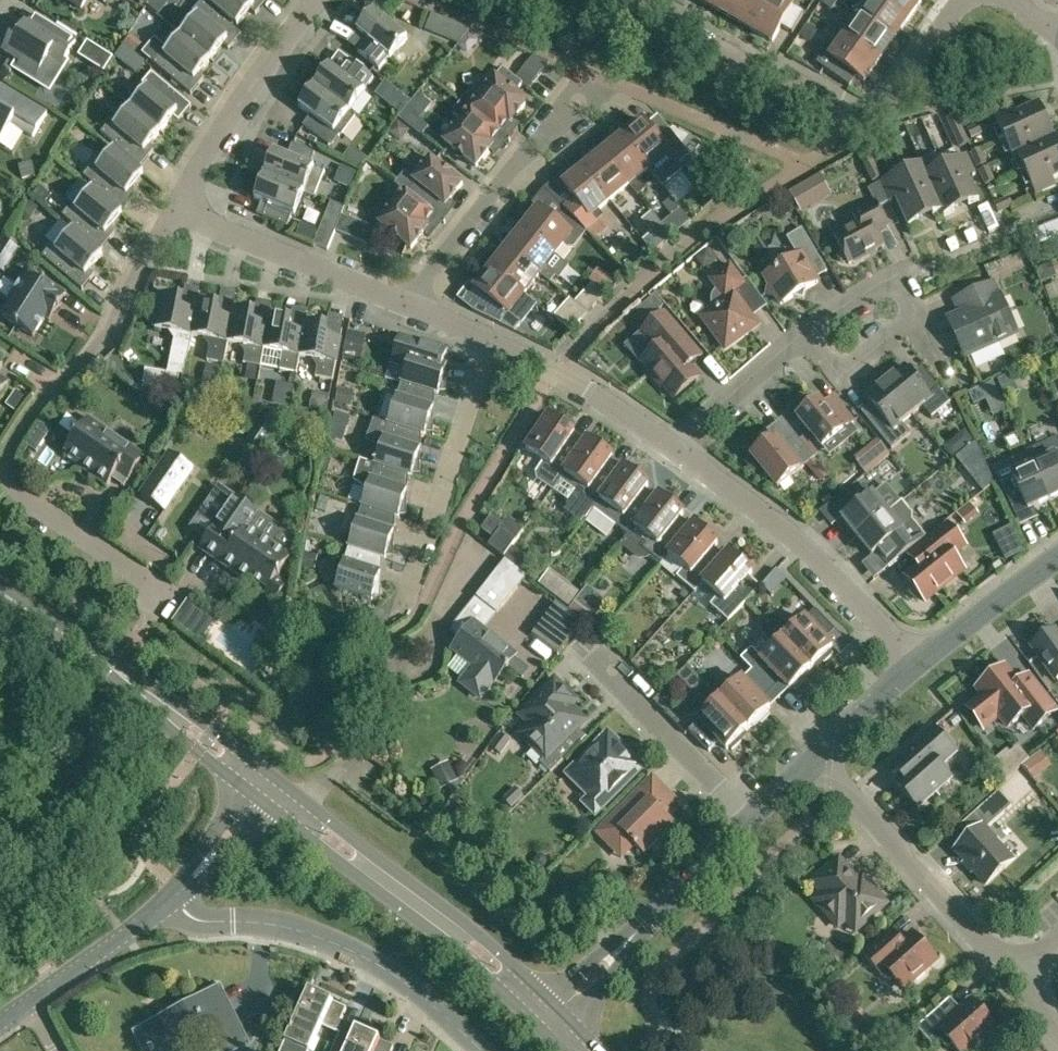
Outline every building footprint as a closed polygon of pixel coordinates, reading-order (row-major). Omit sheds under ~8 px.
[(82,9),(88,0),(67,0),(82,9)] [(256,15),(269,0),(208,0),(238,26),(251,10),(256,15)] [(708,4),(730,17),(739,0),(710,0),(708,4)] [(730,17),(751,29),(768,0),(739,0),(730,17)] [(783,0),(768,0),(751,29),(773,42),(794,6),(783,0)] [(837,0),(824,0),(821,3),(832,11),(839,1),(837,0)] [(861,17),(894,40),(908,20),(880,0),(872,0),(861,17)] [(923,0),(880,0),(908,20),(923,0)] [(182,35),(212,60),(224,45),(229,50),(242,35),(202,1),(193,12),(197,16),(182,35)] [(391,59),(408,39),(375,11),(358,31),(368,40),(359,52),(380,70),(390,58),(391,59)] [(21,24),(4,51),(22,62),(19,68),(36,78),(49,57),(62,65),(76,42),(35,17),(28,29),(21,24)] [(861,17),(846,37),(880,61),(894,40),(861,17)] [(212,60),(182,35),(169,50),(156,39),(143,54),(152,61),(192,95),(204,79),(199,75),(212,60)] [(880,61),(846,37),(838,49),(831,44),(817,63),(850,87),(858,77),(865,82),(880,61)] [(315,86),(350,112),(366,91),(362,88),(369,77),(350,63),(342,73),(331,65),(315,86)] [(523,84),(503,68),(496,77),(479,99),(470,91),(461,101),(474,112),(494,128),(503,118),(511,124),(529,102),(517,93),(523,84)] [(147,88),(131,107),(162,132),(174,117),(179,122),(192,106),(152,73),(143,84),(147,88)] [(12,124),(33,137),(47,115),(0,86),(0,144),(12,124)] [(350,112),(315,86),(300,107),(311,115),(303,126),(323,140),(331,130),(334,133),(350,112)] [(453,112),(462,120),(445,142),(477,167),(494,145),(486,139),(494,128),(474,112),(461,101),(453,112)] [(1006,141),(1048,120),(1040,103),(998,123),(1006,141)] [(162,132),(131,107),(115,126),(111,122),(102,133),(142,166),(154,151),(149,147),(162,132)] [(970,143),(957,115),(947,119),(960,148),(970,143)] [(1055,136),(1048,120),(1006,141),(1014,158),(1018,155),(1055,136)] [(643,121),(623,138),(649,169),(668,154),(678,166),(691,155),(669,128),(657,138),(643,121)] [(986,133),(982,123),(967,130),(972,140),(986,133)] [(1018,155),(1026,171),(1057,156),(1057,135),(1055,136),(1018,155)] [(649,169),(623,138),(604,153),(630,185),(639,196),(647,190),(638,178),(649,169)] [(275,151),(265,175),(305,191),(315,167),(310,165),(315,153),(293,144),(288,156),(275,151)] [(144,174),(114,149),(98,169),(94,165),(84,176),(124,209),(137,194),(131,190),(144,174)] [(987,164),(981,149),(971,153),(978,168),(987,164)] [(864,161),(872,157),(869,150),(860,154),(864,161)] [(604,153),(585,169),(611,201),(630,185),(604,153)] [(1026,171),(1034,189),(1057,177),(1057,156),(1026,171)] [(872,157),(864,161),(867,168),(875,164),(872,157)] [(960,158),(943,166),(963,208),(980,200),(960,158)] [(417,183),(409,194),(429,210),(438,199),(446,206),(464,184),(431,159),(414,180),(417,183)] [(922,163),(904,171),(926,219),(943,212),(927,173),(922,163)] [(875,164),(867,168),(870,175),(878,171),(875,164)] [(943,166),(927,173),(943,212),(945,216),(963,208),(943,166)] [(995,181),(989,167),(979,171),(985,186),(995,181)] [(611,201),(585,169),(565,185),(577,200),(565,210),(587,231),(604,215),(599,210),(611,201)] [(882,178),(878,171),(870,175),(874,182),(882,178)] [(926,219),(904,171),(888,179),(896,198),(910,227),(926,219)] [(305,191),(265,175),(255,199),(268,205),(264,217),(288,227),(293,215),(295,216),(305,191)] [(890,201),(881,182),(869,188),(877,203),(854,215),(859,225),(836,237),(842,249),(838,251),(837,254),(841,261),(845,263),(848,261),(850,264),(885,246),(877,232),(889,226),(879,207),(890,201)] [(63,216),(103,249),(116,234),(110,229),(123,214),(93,189),(77,208),(72,205),(63,216)] [(429,210),(409,194),(400,204),(390,196),(375,214),(375,220),(412,249),(429,227),(421,220),(429,210)] [(794,211),(785,196),(776,201),(785,216),(794,211)] [(1014,207),(1010,197),(995,204),(999,213),(1014,207)] [(681,208),(673,198),(663,206),(671,216),(681,208)] [(329,250),(346,208),(331,202),(314,245),(329,250)] [(540,210),(524,230),(556,255),(572,235),(540,210)] [(608,218),(616,230),(628,222),(619,210),(608,218)] [(642,221),(662,246),(672,237),(652,213),(642,221)] [(807,289),(819,282),(806,260),(818,253),(803,228),(787,237),(799,256),(790,261),(780,259),(778,268),(765,276),(770,284),(767,294),(777,296),(782,304),(794,297),(804,300),(807,289)] [(83,290),(96,275),(90,270),(103,255),(73,230),(57,249),(52,246),(43,257),(83,290)] [(524,230),(508,249),(540,274),(556,255),(524,230)] [(4,240),(0,246),(0,268),(5,271),(19,249),(4,240)] [(540,274),(508,249),(493,268),(525,294),(540,274)] [(715,309),(718,314),(707,322),(726,349),(751,331),(746,325),(749,315),(766,303),(748,278),(743,281),(731,265),(711,280),(718,289),(715,292),(713,295),(712,299),(712,302),(713,306),(715,309)] [(525,294),(493,268),(477,289),(486,296),(474,311),(501,324),(525,294)] [(15,299),(3,318),(34,337),(46,318),(50,321),(67,295),(28,270),(11,296),(15,299)] [(952,319),(969,355),(1016,333),(993,284),(976,291),(983,305),(952,319)] [(197,313),(196,313),(182,310),(184,299),(162,295),(156,329),(169,331),(174,340),(172,350),(190,353),(193,336),(192,336),(197,313)] [(198,302),(196,313),(197,313),(192,336),(193,336),(204,338),(210,347),(207,361),(225,364),(229,343),(228,343),(233,316),(233,315),(218,313),(219,306),(198,302)] [(234,309),(233,315),(233,316),(228,343),(229,343),(240,345),(246,353),(244,363),(261,367),(265,350),(264,350),(269,327),(268,326),(253,324),(255,313),(234,309)] [(644,361),(676,398),(699,378),(674,349),(686,338),(665,313),(642,333),(656,350),(644,361)] [(270,316),(268,326),(269,327),(264,350),(265,350),(276,352),(282,360),(280,370),(297,374),(301,357),(300,356),(304,333),(289,331),(291,320),(270,316)] [(306,323),(304,333),(300,356),(301,357),(312,359),(318,367),(316,377),(333,381),(343,330),(306,323)] [(436,392),(436,393),(439,394),(440,391),(447,392),(447,378),(444,377),(452,352),(416,340),(402,382),(436,392)] [(906,367),(887,382),(913,415),(923,407),(932,417),(951,402),(935,382),(925,390),(906,367)] [(142,389),(173,394),(176,395),(180,375),(146,369),(142,389)] [(9,383),(0,376),(0,397),(9,383)] [(402,382),(389,423),(422,434),(425,435),(426,433),(433,433),(434,419),(431,418),(434,408),(431,407),(436,393),(436,392),(402,382)] [(913,415),(887,382),(868,398),(886,421),(876,429),(893,449),(912,434),(903,423),(913,415)] [(23,413),(35,396),(25,389),(13,405),(23,413)] [(854,422),(835,399),(825,407),(820,400),(809,409),(806,405),(796,414),(823,448),(854,422)] [(280,426),(265,416),(248,441),(262,451),(280,426)] [(579,453),(567,445),(575,433),(550,416),(527,450),(544,462),(536,473),(537,480),(553,490),(579,453)] [(89,418),(77,436),(75,435),(74,438),(75,439),(66,452),(84,465),(81,469),(108,487),(113,479),(125,487),(146,457),(89,418)] [(422,434),(389,423),(374,419),(367,439),(381,448),(376,464),(409,475),(409,476),(412,477),(413,474),(420,474),(421,461),(418,459),(421,449),(418,448),(422,434)] [(779,487),(815,458),(796,435),(786,443),(780,443),(770,430),(758,439),(764,447),(753,456),(779,487)] [(956,447),(975,468),(992,453),(973,432),(956,447)] [(589,439),(579,453),(553,490),(554,491),(570,502),(568,504),(568,503),(567,504),(587,519),(594,509),(617,478),(605,469),(613,457),(589,439)] [(169,452),(140,495),(166,513),(195,470),(169,452)] [(1035,465),(1051,500),(1057,497),(1057,454),(1035,465)] [(409,475),(376,464),(360,460),(355,481),(368,489),(363,505),(396,516),(396,517),(399,518),(400,515),(407,515),(408,502),(404,501),(408,490),(405,489),(409,476),(409,475)] [(1051,500),(1035,465),(1001,481),(1014,509),(1025,504),(1029,510),(1051,500)] [(625,467),(617,478),(594,509),(629,535),(652,506),(652,505),(640,497),(649,485),(625,467)] [(140,495),(133,505),(200,550),(247,582),(250,578),(267,589),(263,595),(275,603),(288,584),(278,577),(292,556),(288,554),(298,539),(236,497),(195,470),(166,513),(140,495)] [(858,537),(888,513),(873,494),(868,498),(860,488),(839,504),(848,514),(843,518),(858,537)] [(652,506),(629,535),(623,543),(644,560),(648,555),(661,566),(670,556),(669,555),(687,535),(686,534),(675,525),(684,514),(660,495),(652,505),(652,506)] [(363,505),(349,547),(383,557),(383,558),(386,559),(387,556),(394,557),(394,543),(391,542),(395,531),(391,530),(396,517),(396,516),(363,505)] [(888,513),(858,537),(873,556),(878,552),(886,562),(924,532),(915,522),(903,531),(888,513)] [(504,555),(525,527),(511,517),(505,524),(492,514),(483,527),(495,536),(489,544),(504,555)] [(695,523),(686,534),(687,535),(669,555),(670,556),(684,568),(677,577),(696,592),(704,584),(703,583),(720,564),(709,554),(718,543),(695,523)] [(953,555),(966,545),(949,525),(916,552),(925,562),(906,577),(926,601),(965,570),(953,555)] [(322,557),(310,554),(313,537),(309,536),(303,568),(319,571),(322,557)] [(383,557),(349,547),(336,589),(373,600),(374,597),(381,598),(381,584),(378,583),(381,573),(378,572),(383,558),(383,557)] [(730,552),(720,564),(703,583),(704,584),(718,597),(711,605),(729,621),(754,593),(743,583),(753,572),(730,552)] [(554,571),(547,584),(579,602),(586,589),(554,571)] [(494,683),(506,668),(507,669),(510,666),(509,665),(516,655),(479,626),(493,609),(498,613),(518,588),(497,572),(478,597),(477,596),(453,626),(465,636),(454,650),(475,667),(464,681),(465,686),(478,696),(483,695),(493,683),(494,683)] [(178,616),(173,623),(196,640),(207,624),(209,625),(213,619),(188,601),(178,616)] [(770,625),(812,669),(822,659),(825,663),(834,654),(831,650),(834,648),(826,640),(836,630),(816,609),(806,619),(805,618),(792,631),(772,611),(764,619),(771,625),(770,625)] [(812,669),(770,625),(762,633),(775,647),(763,659),(753,648),(742,659),(753,670),(773,691),(783,681),(791,689),(793,687),(796,690),(805,681),(802,678),(812,669)] [(1057,679),(1057,632),(1056,629),(1053,631),(1051,628),(1047,627),(1041,632),(1041,635),(1043,638),(1032,646),(1056,680),(1057,679)] [(710,689),(698,676),(690,667),(688,666),(677,676),(701,701),(704,698),(712,707),(699,720),(700,721),(690,731),(710,751),(720,742),(728,750),(730,747),(733,750),(742,741),(739,738),(749,729),(711,689),(710,689)] [(985,728),(1001,715),(1010,727),(1025,715),(1035,728),(1057,711),(1040,689),(1029,698),(1005,668),(979,688),(984,695),(969,707),(985,728)] [(753,670),(743,679),(742,678),(729,691),(719,681),(711,689),(749,729),(759,720),(762,723),(771,714),(768,711),(771,708),(763,700),(773,691),(753,670)] [(578,701),(555,679),(520,714),(530,724),(520,734),(545,759),(541,763),(551,773),(572,753),(563,744),(586,721),(572,707),(578,701)] [(919,808),(951,779),(940,766),(956,752),(934,728),(908,751),(919,764),(897,783),(919,808)] [(643,767),(633,757),(609,733),(586,757),(582,757),(575,763),(575,767),(568,774),(591,797),(585,803),(596,814),(643,767)] [(1025,745),(1001,763),(1014,780),(1038,762),(1025,745)] [(1044,781),(1057,768),(1057,762),(1048,752),(1031,768),(1044,781)] [(598,833),(622,858),(634,845),(636,847),(637,846),(645,854),(674,824),(665,815),(678,802),(653,777),(598,833)] [(999,792),(977,812),(989,827),(1012,806),(999,792)] [(970,838),(957,850),(987,885),(1013,861),(986,830),(983,827),(970,838)] [(823,893),(815,900),(839,927),(847,920),(857,931),(888,904),(864,877),(860,881),(840,859),(813,882),(823,893)] [(914,933),(900,945),(895,945),(887,936),(865,955),(887,980),(892,980),(895,978),(905,989),(914,980),(918,981),(926,973),(927,970),(937,960),(914,933)] [(245,1041),(220,990),(141,1030),(151,1050),(225,1050),(245,1041)] [(355,1029),(340,1023),(347,1009),(317,996),(317,997),(308,994),(310,990),(309,990),(282,1050),(294,1050),(296,1046),(307,1050),(309,1050),(322,1023),(341,1031),(332,1050),(345,1050),(355,1029)] [(959,1012),(954,1012),(946,1003),(918,1028),(933,1045),(940,1040),(946,1047),(951,1047),(954,1044),(959,1050),(969,1050),(973,1048),(977,1048),(985,1041),(985,1037),(996,1027),(973,1000),(959,1012)] [(345,1050),(393,1050),(395,1048),(355,1029),(345,1050)]
